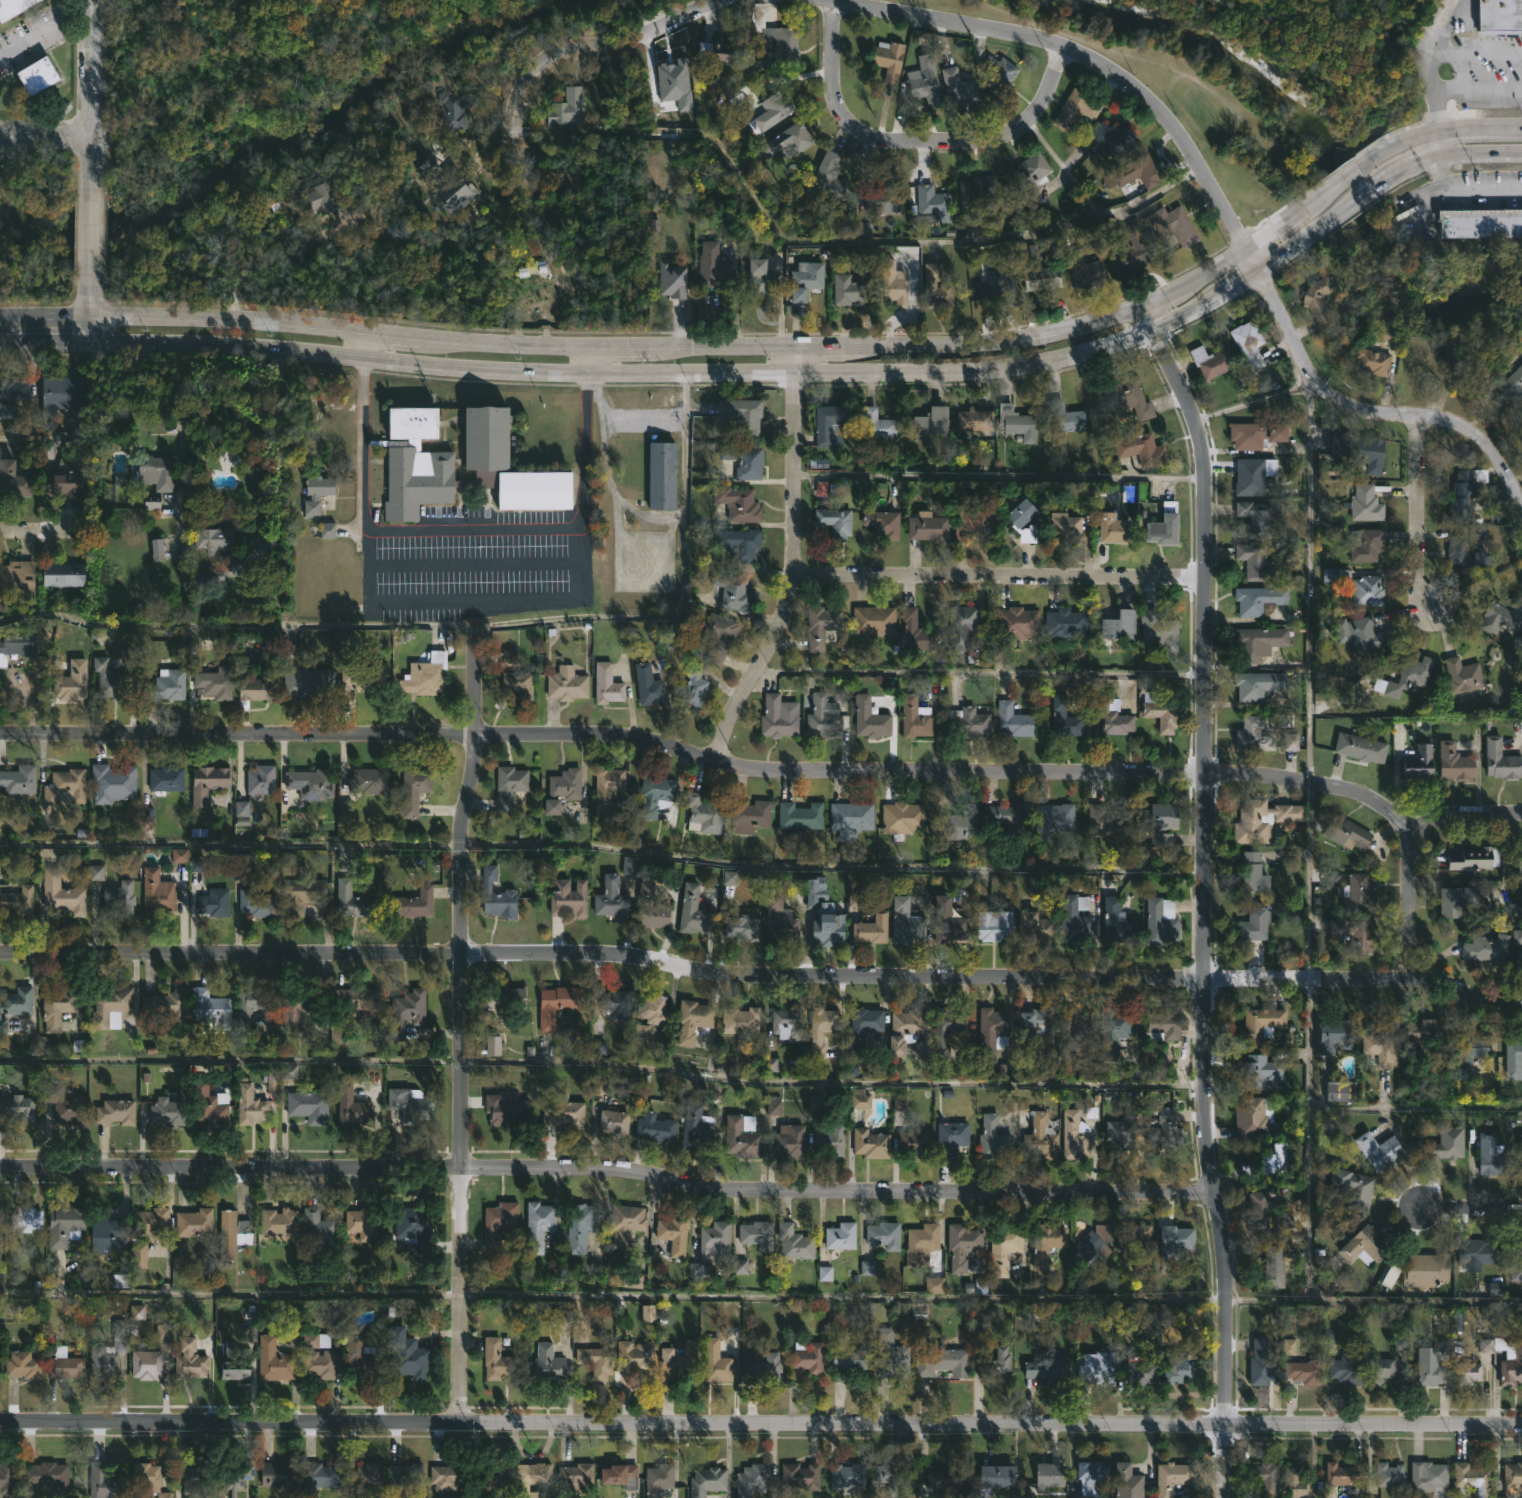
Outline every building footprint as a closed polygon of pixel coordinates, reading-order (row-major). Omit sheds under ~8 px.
[(10,18),(0,24),(0,0),(40,0),(10,18)] [(1475,35),(1475,0),(1521,0),(1521,35),(1475,35)] [(797,29),(797,49),(799,49),(799,66),(767,66),(767,60),(762,60),(762,43),(760,43),(760,41),(756,40),(756,37),(756,33),(761,33),(761,28),(797,29)] [(878,42),(890,44),(890,42),(906,45),(897,86),(883,83),(886,68),(872,65),(876,47),(877,47),(878,42)] [(732,45),(731,63),(711,62),(712,44),(732,45)] [(42,87),(25,97),(11,73),(45,52),(60,77),(42,87)] [(932,53),(942,105),(928,108),(926,97),(912,100),(906,73),(920,70),(917,56),(932,53)] [(989,55),(998,62),(1002,57),(1020,70),(1011,81),(1015,84),(1009,92),(1006,90),(996,104),(984,95),(989,89),(982,84),(989,74),(980,67),(989,55)] [(690,111),(687,57),(675,58),(675,63),(656,64),(658,101),(676,100),(677,111),(690,111)] [(957,66),(960,82),(977,79),(981,100),(949,107),(941,69),(957,66)] [(1099,110),(1093,120),(1081,113),(1069,134),(1051,123),(1073,85),(1103,102),(1099,110)] [(565,123),(565,125),(546,125),(546,110),(551,110),(550,103),(565,103),(564,87),(580,86),(581,123),(565,123)] [(778,89),(783,98),(786,96),(794,109),(761,131),(763,135),(758,139),(748,123),(765,111),(759,102),(778,89)] [(465,107),(465,129),(441,130),(440,108),(438,108),(437,95),(479,93),(480,106),(465,107)] [(815,141),(796,154),(790,144),(771,156),(763,144),(800,119),(815,141)] [(1102,120),(1110,126),(1113,122),(1119,127),(1121,124),(1124,127),(1126,124),(1137,134),(1115,159),(1099,145),(1090,155),(1080,146),(1102,120)] [(849,185),(840,204),(807,189),(825,149),(844,157),(834,178),(849,185)] [(1148,150),(1164,176),(1158,180),(1159,183),(1148,190),(1139,176),(1133,179),(1134,181),(1129,184),(1128,182),(1119,188),(1110,172),(1148,150)] [(1041,151),(1052,170),(1032,183),(1044,200),(1030,209),(1021,195),(1027,191),(1013,170),(1019,166),(1018,165),(1041,151)] [(931,181),(931,183),(934,183),(934,193),(949,193),(950,222),(926,221),(926,214),(919,215),(919,171),(931,171),(931,181)] [(307,173),(309,178),(314,176),(317,183),(323,181),(329,196),(334,194),(339,206),(310,217),(301,193),(295,195),(289,180),(307,173)] [(965,222),(963,222),(960,182),(974,181),(973,177),(995,175),(997,197),(977,199),(979,221),(965,222)] [(903,185),(902,189),(905,189),(905,213),(866,212),(866,188),(882,188),(882,185),(903,185)] [(384,225),(367,225),(368,196),(384,196),(384,225)] [(1181,204),(1200,239),(1183,249),(1174,232),(1161,239),(1156,230),(1150,233),(1142,217),(1164,206),(1167,212),(1181,204)] [(1434,209),(1521,208),(1521,235),(1435,236),(1434,209)] [(911,225),(938,221),(937,211),(910,216),(911,225)] [(1135,221),(1154,259),(1134,271),(1133,270),(1119,277),(1107,252),(1121,244),(1123,248),(1128,245),(1119,229),(1135,221)] [(870,222),(857,222),(858,237),(871,236),(870,222)] [(717,243),(717,261),(731,261),(731,280),(714,280),(714,288),(698,288),(699,255),(700,255),(700,241),(717,241),(717,243)] [(1037,244),(1040,268),(1060,265),(1063,285),(1025,290),(1019,246),(1037,244)] [(1081,251),(1085,264),(1102,259),(1107,275),(1075,284),(1067,255),(1081,251)] [(767,257),(767,271),(778,271),(778,285),(772,285),(772,295),(749,295),(750,257),(767,257)] [(896,270),(896,277),(907,277),(906,274),(915,272),(917,278),(908,280),(908,308),(896,307),(896,300),(880,299),(880,271),(882,271),(882,257),(896,257),(896,270)] [(669,259),(669,266),(687,266),(686,298),(671,297),(671,295),(659,295),(660,259),(669,259)] [(548,275),(547,277),(541,277),(543,292),(522,296),(521,292),(513,293),(511,281),(519,279),(517,267),(548,262),(551,275),(548,275)] [(822,263),(822,289),(804,289),(804,304),(789,303),(790,271),(796,271),(796,262),(822,263)] [(937,280),(937,287),(940,287),(940,283),(953,283),(953,307),(925,307),(925,263),(942,264),(942,280),(937,280)] [(1006,268),(1007,275),(1015,274),(1019,303),(1002,305),(1001,298),(979,300),(976,271),(1006,268)] [(851,275),(851,281),(866,282),(866,301),(853,301),(853,299),(851,299),(850,305),(834,304),(835,273),(851,273),(851,275)] [(1336,323),(1320,331),(1308,306),(1303,306),(1304,302),(1303,302),(1308,283),(1328,274),(1336,290),(1324,296),(1336,323)] [(1253,319),(1266,341),(1256,347),(1266,364),(1253,372),(1230,331),(1253,319)] [(1387,343),(1392,329),(1378,324),(1373,338),(1387,343)] [(1492,341),(1483,356),(1477,353),(1475,357),(1497,371),(1484,393),(1462,378),(1463,376),(1452,369),(1477,331),(1492,341)] [(1205,351),(1207,356),(1211,354),(1212,356),(1228,348),(1238,367),(1204,384),(1188,351),(1201,344),(1205,351)] [(1358,346),(1394,354),(1388,378),(1371,373),(1371,372),(1356,369),(1358,358),(1356,357),(1358,346)] [(1499,387),(1521,365),(1521,410),(1519,407),(1513,413),(1499,398),(1504,393),(1499,387)] [(1137,375),(1146,402),(1151,400),(1157,416),(1139,422),(1137,416),(1128,419),(1125,409),(1109,414),(1100,384),(1116,379),(1117,382),(1137,375)] [(88,408),(82,408),(82,415),(70,415),(70,407),(53,408),(53,419),(40,419),(39,377),(87,376),(88,408)] [(14,419),(0,418),(0,390),(0,377),(30,380),(29,400),(15,399),(14,419)] [(759,416),(759,437),(746,437),(746,435),(737,435),(737,416),(718,416),(718,399),(762,399),(762,416),(759,416)] [(1064,399),(1065,412),(1087,410),(1088,421),(1086,421),(1087,430),(1049,433),(1046,400),(1064,399)] [(1014,402),(1014,411),(1019,411),(1019,414),(1036,415),(1036,421),(1038,421),(1038,443),(1024,443),(1024,433),(1000,432),(1000,402),(1014,402)] [(878,405),(878,418),(900,419),(900,428),(902,428),(902,437),(898,437),(898,439),(864,439),(865,405),(878,405)] [(952,434),(914,434),(914,416),(927,416),(927,412),(931,412),(931,405),(952,405),(952,434)] [(495,468),(495,471),(569,471),(570,508),(496,508),(496,487),(452,487),(452,502),(416,502),(416,521),(382,521),(382,501),(386,501),(386,446),(405,446),(405,438),(387,438),(387,407),(436,407),(436,419),(440,419),(440,426),(435,426),(435,438),(417,438),(417,451),(451,451),(451,480),(473,480),(473,469),(463,469),(462,406),(507,406),(507,468),(495,468)] [(842,424),(841,436),(832,436),(832,447),(816,446),(816,406),(850,406),(850,424),(842,424)] [(972,407),(972,413),(990,413),(989,431),(957,430),(958,412),(968,413),(968,407),(972,407)] [(1286,423),(1286,441),(1271,441),(1271,447),(1263,447),(1263,449),(1235,449),(1235,440),(1230,440),(1230,422),(1266,423),(1265,438),(1267,438),(1268,423),(1286,423)] [(1386,439),(1381,476),(1368,474),(1369,464),(1355,462),(1356,458),(1332,455),(1335,430),(1353,432),(1352,435),(1386,439)] [(1156,445),(1156,446),(1165,444),(1170,462),(1142,470),(1138,454),(1119,459),(1114,440),(1152,431),(1156,445)] [(655,436),(655,442),(675,442),(674,509),(647,509),(648,442),(648,436),(655,436)] [(736,443),(736,448),(761,448),(761,479),(736,479),(736,467),(738,467),(738,459),(719,459),(719,443),(736,443)] [(152,455),(152,457),(169,457),(169,492),(154,492),(154,483),(137,483),(138,455),(152,455)] [(1266,458),(1276,460),(1276,474),(1266,474),(1266,488),(1268,488),(1268,493),(1265,493),(1265,496),(1235,495),(1237,458),(1266,458)] [(26,495),(0,494),(0,470),(0,459),(12,459),(12,469),(25,469),(26,495)] [(827,460),(811,460),(811,467),(827,468),(827,460)] [(59,467),(59,471),(80,471),(80,498),(66,498),(66,496),(45,496),(45,467),(59,467)] [(1467,520),(1467,522),(1450,520),(1450,498),(1453,498),(1453,482),(1458,482),(1458,469),(1489,469),(1489,482),(1482,482),(1482,493),(1474,493),(1473,520),(1467,520)] [(321,475),(321,478),(334,478),(334,494),(317,494),(317,500),(320,500),(320,515),(312,515),(312,517),(304,517),(304,500),(310,500),(310,494),(306,494),(306,478),(314,478),(314,475),(321,475)] [(1147,504),(1147,482),(1137,482),(1137,504),(1147,504)] [(1375,486),(1374,495),(1379,495),(1378,503),(1385,503),(1385,519),(1352,520),(1352,495),(1356,495),(1356,483),(1375,483),(1375,486)] [(731,485),(731,489),(753,489),(753,502),(758,502),(758,507),(762,507),(762,522),(728,522),(728,507),(727,507),(727,503),(714,503),(714,485),(731,485)] [(1028,522),(1019,530),(1006,515),(1027,497),(1040,511),(1028,522)] [(1177,501),(1177,546),(1161,545),(1161,541),(1146,540),(1146,522),(1161,523),(1162,501),(1177,501)] [(1253,501),(1253,503),(1273,503),(1273,532),(1268,532),(1268,536),(1246,536),(1247,516),(1236,516),(1236,501),(1253,501)] [(957,543),(955,542),(956,519),(960,519),(961,506),(987,507),(986,532),(970,531),(970,543),(957,543)] [(852,509),(851,536),(846,535),(846,542),(831,542),(832,524),(815,524),(815,509),(852,509)] [(932,511),(932,516),(949,517),(949,543),(933,543),(933,540),(919,540),(919,542),(917,542),(917,540),(908,540),(909,516),(919,517),(919,510),(932,511)] [(900,512),(900,540),(884,540),(884,535),(874,535),(874,525),(862,525),(862,511),(900,512)] [(1065,512),(1065,516),(1083,517),(1082,543),(1065,543),(1065,536),(1051,536),(1051,512),(1065,512)] [(1130,521),(1129,545),(1098,543),(1100,512),(1115,513),(1115,520),(1130,521)] [(334,522),(319,523),(320,538),(335,538),(334,522)] [(1018,543),(1034,543),(1034,528),(1018,527),(1018,543)] [(228,549),(214,549),(214,555),(212,557),(208,557),(206,555),(206,548),(194,548),(194,528),(234,528),(234,549),(228,549)] [(761,529),(760,550),(755,550),(755,564),(734,563),(734,557),(729,557),(729,547),(717,547),(717,530),(748,531),(748,529),(761,529)] [(1378,562),(1351,562),(1351,530),(1386,529),(1386,544),(1381,544),(1381,552),(1378,552),(1378,562)] [(1469,548),(1469,553),(1492,552),(1492,567),(1476,567),(1476,563),(1467,563),(1467,567),(1450,567),(1448,545),(1450,545),(1450,535),(1469,535),(1469,548)] [(151,561),(163,561),(162,539),(150,539),(151,561)] [(1251,544),(1251,549),(1266,549),(1266,563),(1275,563),(1275,581),(1246,581),(1246,560),(1236,559),(1236,544),(1251,544)] [(34,594),(0,594),(0,565),(8,565),(8,560),(34,561),(34,576),(24,576),(24,579),(35,579),(34,594)] [(84,586),(42,586),(42,563),(84,563),(84,586)] [(1341,568),(1352,569),(1352,580),(1341,580),(1341,582),(1323,582),(1324,568),(1341,568)] [(749,611),(749,613),(736,611),(736,609),(720,607),(723,587),(711,585),(713,569),(732,571),(731,576),(748,578),(746,592),(751,592),(749,611)] [(1382,576),(1382,586),(1386,586),(1384,606),(1353,605),(1354,579),(1361,579),(1361,575),(1382,576)] [(1289,588),(1289,605),(1265,605),(1265,617),(1239,617),(1239,601),(1235,601),(1235,588),(1289,588)] [(861,592),(861,606),(896,607),(895,633),(882,633),(882,635),(866,635),(866,646),(855,646),(855,635),(850,634),(850,630),(853,630),(853,607),(856,607),(856,592),(861,592)] [(1521,616),(1515,631),(1503,624),(1493,642),(1472,630),(1481,614),(1484,616),(1492,600),(1521,616)] [(701,606),(714,610),(713,613),(737,622),(736,624),(739,625),(734,638),(732,637),(720,667),(704,660),(705,658),(700,656),(702,652),(707,654),(712,643),(700,638),(708,617),(699,613),(701,606)] [(824,606),(824,609),(842,609),(842,630),(836,630),(836,641),(825,640),(825,652),(808,652),(808,606),(824,606)] [(958,655),(949,655),(950,606),(979,606),(979,630),(967,630),(967,651),(958,651),(958,655)] [(1023,607),(1023,609),(1040,610),(1039,635),(1027,635),(1027,640),(997,639),(997,609),(1008,609),(1008,606),(1023,607)] [(917,607),(917,627),(920,627),(920,631),(938,630),(938,650),(916,650),(916,653),(904,652),(904,645),(900,645),(901,633),(904,633),(904,622),(902,622),(902,607),(917,607)] [(1069,608),(1069,612),(1088,612),(1087,635),(1083,635),(1083,637),(1049,637),(1049,634),(1045,634),(1046,612),(1058,612),(1058,608),(1069,608)] [(1116,638),(1101,638),(1101,619),(1120,619),(1120,608),(1137,609),(1136,638),(1116,638)] [(1158,610),(1158,620),(1179,620),(1179,646),(1178,646),(1178,651),(1167,651),(1167,646),(1165,646),(1165,644),(1142,643),(1143,610),(1158,610)] [(1376,632),(1376,633),(1388,630),(1392,644),(1356,655),(1353,637),(1351,637),(1347,622),(1371,615),(1376,632)] [(1258,664),(1234,663),(1235,628),(1287,628),(1287,645),(1270,645),(1270,656),(1261,656),(1261,664),(1258,664)] [(21,668),(0,667),(0,634),(22,635),(21,668)] [(284,638),(284,647),(298,647),(298,659),(300,659),(300,666),(306,666),(306,669),(333,670),(332,699),(294,699),(294,694),(283,694),(284,659),(286,659),(286,656),(279,656),(279,659),(273,659),(273,652),(277,652),(277,638),(284,638)] [(517,650),(503,649),(503,664),(517,665),(517,650)] [(442,669),(442,676),(444,676),(444,692),(436,692),(436,695),(414,695),(414,692),(398,691),(398,680),(403,680),(403,674),(409,674),(409,662),(429,663),(429,650),(446,651),(446,669),(442,669)] [(1435,657),(1426,686),(1409,681),(1405,693),(1401,691),(1398,700),(1383,695),(1388,680),(1397,683),(1405,658),(1415,661),(1416,659),(1420,661),(1422,653),(1435,657)] [(1460,655),(1462,666),(1480,662),(1486,686),(1451,694),(1448,680),(1450,679),(1445,658),(1460,655)] [(108,671),(108,673),(125,673),(125,701),(110,700),(110,696),(98,696),(98,672),(93,672),(93,656),(108,656),(108,671)] [(76,698),(76,701),(58,701),(58,698),(52,698),(52,676),(69,676),(69,658),(86,658),(86,698),(76,698)] [(612,682),(625,682),(625,701),(608,701),(608,704),(595,704),(595,661),(612,661),(612,682)] [(706,692),(698,712),(679,704),(689,678),(684,677),(691,661),(704,666),(700,678),(709,681),(706,692)] [(652,680),(652,681),(663,680),(666,702),(640,706),(634,664),(650,662),(652,680)] [(384,664),(383,691),(356,689),(356,682),(341,682),(341,664),(384,664)] [(230,665),(229,700),(213,699),(213,693),(200,693),(201,671),(215,671),(215,665),(230,665)] [(574,665),(574,675),(589,675),(588,698),(573,697),(573,701),(559,701),(559,698),(547,697),(547,675),(551,675),(551,673),(558,673),(558,665),(574,665)] [(177,669),(177,677),(185,677),(185,700),(166,699),(166,698),(158,698),(157,701),(143,701),(143,685),(154,685),(155,677),(159,677),(159,669),(177,669)] [(238,698),(238,679),(261,679),(261,669),(276,669),(275,699),(238,698)] [(533,672),(533,701),(519,701),(519,691),(501,692),(500,673),(533,672)] [(1288,673),(1288,690),(1265,690),(1265,702),(1238,702),(1238,685),(1235,685),(1235,673),(1288,673)] [(1145,691),(1145,692),(1151,692),(1151,689),(1157,689),(1157,702),(1173,702),(1173,705),(1179,705),(1179,711),(1180,711),(1180,728),(1175,728),(1175,735),(1159,735),(1160,717),(1142,717),(1144,692),(1140,692),(1140,686),(1145,686),(1145,691)] [(827,696),(827,705),(834,705),(834,714),(842,714),(842,735),(816,736),(816,735),(806,735),(807,714),(813,714),(813,710),(812,710),(813,691),(827,691),(827,696)] [(779,692),(779,701),(797,701),(797,734),(780,734),(780,738),(769,738),(770,734),(759,734),(759,714),(763,714),(764,692),(779,692)] [(870,696),(870,705),(877,705),(877,714),(891,714),(891,735),(877,735),(877,738),(867,738),(867,735),(856,735),(856,711),(854,711),(854,695),(856,693),(870,693),(870,696)] [(917,696),(917,707),(930,707),(930,714),(933,714),(933,736),(915,736),(915,738),(902,738),(902,693),(917,693),(917,696)] [(1066,711),(1066,716),(1084,717),(1084,736),(1052,735),(1053,695),(1068,695),(1068,711),(1066,711)] [(1110,698),(1116,699),(1116,715),(1135,715),(1135,732),(1130,732),(1130,734),(1125,734),(1125,735),(1104,735),(1104,733),(1102,733),(1102,725),(1104,725),(1104,722),(1103,722),(1103,713),(1098,713),(1098,710),(1093,710),(1094,698),(1110,698)] [(1013,699),(1013,714),(1035,715),(1035,737),(1011,736),(1011,733),(999,733),(998,699),(1013,699)] [(976,707),(976,713),(991,714),(991,736),(969,736),(969,733),(949,733),(949,711),(961,711),(961,705),(976,705),(976,707)] [(1260,729),(1260,736),(1272,737),(1272,742),(1276,742),(1276,751),(1236,750),(1236,729),(1244,729),(1244,716),(1260,716),(1260,729)] [(1298,750),(1297,732),(1283,733),(1284,751),(1298,750)] [(1389,743),(1385,764),(1360,760),(1360,758),(1335,752),(1340,732),(1389,743)] [(1502,756),(1521,756),(1521,778),(1520,778),(1520,781),(1506,781),(1506,778),(1495,778),(1495,776),(1487,776),(1487,735),(1503,735),(1503,738),(1502,756)] [(1456,741),(1456,752),(1460,752),(1460,757),(1475,757),(1476,777),(1471,778),(1471,781),(1456,781),(1456,778),(1442,778),(1440,740),(1456,741)] [(1433,777),(1405,777),(1405,758),(1418,758),(1418,743),(1433,743),(1433,777)] [(4,787),(0,787),(0,770),(17,771),(17,764),(35,765),(34,793),(14,793),(14,795),(4,795),(4,787)] [(108,764),(108,769),(113,769),(113,766),(135,766),(135,799),(110,799),(110,804),(93,804),(93,782),(91,782),(91,764),(108,764)] [(274,793),(263,794),(263,798),(268,798),(268,802),(249,803),(249,793),(246,793),(245,770),(255,770),(254,764),(273,764),(274,793)] [(170,765),(170,769),(172,769),(172,767),(183,768),(183,790),(165,790),(165,796),(152,796),(152,792),(149,792),(149,769),(161,769),(161,765),(170,765)] [(213,768),(229,767),(229,788),(206,788),(207,800),(218,800),(218,806),(191,807),(191,769),(197,769),(197,766),(213,766),(213,768)] [(333,766),(333,797),(324,797),(324,800),(298,800),(298,789),(283,789),(283,771),(314,771),(313,767),(333,766)] [(418,766),(418,770),(433,770),(432,792),(418,792),(418,818),(402,818),(402,766),(418,766)] [(529,770),(528,791),(512,791),(512,812),(496,811),(496,797),(498,797),(498,791),(496,791),(497,766),(513,767),(513,770),(529,770)] [(581,766),(581,799),(563,799),(563,796),(547,796),(547,775),(559,775),(559,770),(566,770),(566,766),(581,766)] [(609,766),(609,769),(626,769),(625,791),(611,791),(611,818),(595,818),(596,766),(609,766)] [(85,768),(85,803),(71,803),(71,800),(58,800),(58,804),(43,804),(43,785),(51,785),(51,772),(68,772),(68,768),(85,768)] [(387,769),(387,795),(360,795),(360,792),(347,792),(347,778),(352,778),(352,769),(387,769)] [(677,781),(674,802),(657,799),(656,806),(658,806),(656,821),(640,818),(643,797),(640,796),(644,772),(660,775),(660,778),(677,781)] [(724,806),(720,835),(688,830),(690,808),(684,807),(687,791),(702,793),(701,802),(724,806)] [(748,804),(754,805),(754,800),(772,801),(770,828),(755,827),(754,835),(736,834),(737,825),(731,825),(733,798),(748,799),(748,804)] [(559,816),(560,800),(544,799),(543,815),(559,816)] [(1265,799),(1265,808),(1274,808),(1274,804),(1291,804),(1291,821),(1275,821),(1275,844),(1233,843),(1234,822),(1239,822),(1239,807),(1243,808),(1243,799),(1265,799)] [(249,802),(235,801),(235,825),(248,826),(249,802)] [(1169,801),(1169,804),(1173,804),(1173,829),(1166,829),(1166,833),(1173,833),(1173,844),(1152,844),(1152,829),(1143,829),(1143,810),(1152,810),(1152,801),(1169,801)] [(823,802),(823,829),(779,829),(779,802),(795,802),(795,808),(810,808),(810,802),(823,802)] [(909,802),(909,804),(926,804),(926,831),(921,831),(921,834),(904,834),(904,842),(892,842),(892,834),(883,834),(883,804),(894,804),(895,802),(909,802)] [(1026,802),(1025,840),(1007,839),(1008,826),(983,825),(983,805),(1013,806),(1013,802),(1026,802)] [(873,830),(858,830),(857,842),(839,842),(839,830),(830,829),(830,803),(874,803),(873,830)] [(967,840),(934,840),(934,814),(959,815),(959,803),(979,803),(978,834),(967,834),(967,840)] [(1049,842),(1035,842),(1036,804),(1074,803),(1074,832),(1049,832),(1049,842)] [(1106,804),(1106,811),(1133,811),(1133,838),(1117,837),(1117,833),(1089,832),(1089,803),(1106,804)] [(153,821),(153,808),(140,807),(140,821),(153,821)] [(1374,835),(1366,849),(1355,843),(1351,850),(1323,834),(1330,823),(1328,822),(1334,812),(1374,835)] [(1481,870),(1448,870),(1448,854),(1463,854),(1463,849),(1479,849),(1479,846),(1493,846),(1493,868),(1481,868),(1481,870)] [(171,849),(172,862),(188,862),(188,849),(171,849)] [(1270,901),(1235,900),(1236,864),(1243,864),(1244,852),(1261,852),(1261,874),(1270,874),(1270,901)] [(190,857),(190,872),(204,871),(204,856),(190,857)] [(637,858),(623,856),(621,874),(636,875),(637,858)] [(491,882),(491,892),(504,892),(504,889),(516,889),(516,919),(502,919),(502,915),(489,915),(489,912),(483,912),(483,864),(497,864),(497,882),(491,882)] [(103,881),(104,865),(89,865),(89,881),(103,881)] [(85,889),(84,918),(72,918),(72,913),(43,912),(44,867),(61,868),(60,888),(85,889)] [(159,867),(159,881),(174,881),(173,911),(158,911),(158,917),(142,917),(143,867),(159,867)] [(744,878),(743,888),(738,888),(737,894),(725,893),(725,892),(722,892),(724,871),(738,872),(738,878),(744,878)] [(1371,885),(1371,895),(1377,895),(1376,912),(1343,912),(1344,885),(1350,885),(1350,873),(1371,873),(1371,885)] [(618,877),(619,895),(629,895),(629,906),(627,906),(627,918),(615,918),(615,915),(594,915),(594,894),(604,895),(604,874),(618,874),(618,877)] [(349,880),(349,894),(352,894),(352,897),(378,897),(378,917),(337,917),(338,877),(349,877),(349,880)] [(132,879),(132,895),(135,895),(134,905),(132,905),(132,917),(115,917),(115,909),(103,909),(103,887),(120,887),(120,879),(132,879)] [(587,879),(587,919),(576,919),(576,914),(565,913),(565,917),(550,916),(550,891),(554,891),(554,879),(570,879),(570,891),(576,891),(576,879),(587,879)] [(303,916),(286,916),(286,880),(324,880),(324,902),(303,902),(303,916)] [(671,907),(669,928),(637,924),(641,881),(655,883),(652,905),(671,907)] [(693,881),(700,883),(697,910),(710,911),(708,932),(696,931),(695,936),(678,934),(685,882),(693,881)] [(9,911),(0,911),(0,891),(18,891),(18,883),(31,883),(31,917),(9,917),(9,911)] [(417,916),(417,917),(401,917),(401,916),(389,916),(389,897),(419,897),(419,884),(432,884),(432,916),(417,916)] [(1461,919),(1439,919),(1439,887),(1480,886),(1480,903),(1461,903),(1461,919)] [(202,914),(197,913),(198,897),(209,897),(209,888),(230,888),(230,914),(202,914)] [(253,891),(253,898),(277,898),(277,917),(250,916),(250,913),(239,913),(239,889),(253,889),(253,891)] [(952,897),(952,908),(959,908),(959,912),(952,912),(952,918),(969,918),(969,941),(951,941),(951,944),(935,943),(936,895),(952,896),(952,897)] [(1079,895),(1079,897),(1091,897),(1090,910),(1079,910),(1079,917),(1095,917),(1095,933),(1085,933),(1085,938),(1073,937),(1073,933),(1062,933),(1063,895),(1079,895)] [(1117,895),(1117,916),(1134,916),(1135,942),(1103,943),(1101,896),(1117,895)] [(800,919),(799,940),(782,939),(782,943),(768,942),(768,937),(766,937),(767,896),(783,896),(783,909),(791,909),(791,918),(800,919)] [(909,909),(909,917),(926,917),(926,940),(912,940),(912,943),(893,943),(894,896),(910,897),(909,909)] [(1163,898),(1163,899),(1175,900),(1175,909),(1179,909),(1179,919),(1163,919),(1163,924),(1169,924),(1169,932),(1163,932),(1163,945),(1147,945),(1147,898),(1163,898)] [(833,903),(833,915),(837,916),(837,914),(846,915),(844,944),(812,943),(813,925),(817,925),(817,908),(821,908),(821,902),(833,903)] [(1273,903),(1273,911),(1269,911),(1267,957),(1247,956),(1247,947),(1244,947),(1244,940),(1240,940),(1240,922),(1249,922),(1250,907),(1267,908),(1267,902),(1273,903)] [(888,911),(887,943),(852,942),(853,923),(858,923),(859,921),(861,921),(861,923),(874,923),(875,911),(888,911)] [(1039,913),(1039,919),(1057,919),(1057,939),(1046,939),(1046,944),(1032,943),(1032,939),(1019,938),(1020,911),(1039,913)] [(997,939),(997,942),(981,941),(981,939),(978,939),(978,912),(1013,912),(1013,935),(1011,935),(1011,939),(997,939)] [(748,915),(748,918),(760,919),(760,940),(735,939),(735,936),(724,936),(724,919),(731,919),(731,914),(748,915)] [(1372,934),(1372,953),(1351,953),(1351,935),(1331,935),(1331,920),(1372,920),(1372,934)] [(1511,930),(1512,945),(1521,945),(1521,930),(1511,930)] [(1511,935),(1504,965),(1489,962),(1494,938),(1496,939),(1498,933),(1511,935)] [(1490,938),(1486,961),(1461,957),(1464,942),(1472,944),(1474,935),(1490,938)] [(0,1001),(0,993),(17,993),(17,987),(32,987),(32,1015),(0,1015),(0,1001)] [(230,999),(230,1031),(201,1031),(201,1021),(191,1020),(192,987),(208,987),(208,998),(230,999)] [(120,1029),(94,1029),(94,988),(132,988),(132,1012),(120,1012),(120,1029)] [(185,988),(184,1027),(161,1027),(161,1018),(142,1017),(142,996),(166,995),(166,992),(174,992),(174,988),(185,988)] [(379,990),(378,1010),(335,1009),(335,989),(350,989),(350,988),(379,990)] [(424,988),(423,1023),(411,1023),(411,1018),(403,1018),(404,1041),(387,1041),(387,1024),(393,1024),(393,998),(403,998),(403,993),(412,993),(412,988),(424,988)] [(495,1009),(487,1009),(487,988),(525,989),(525,1009),(495,1009)] [(543,1033),(540,1033),(540,989),(555,989),(555,988),(580,988),(580,1010),(555,1009),(554,1033),(543,1033)] [(269,1008),(269,1011),(258,1011),(258,1018),(255,1018),(255,1032),(237,1031),(238,989),(270,989),(269,1008)] [(632,992),(628,1021),(609,1018),(610,1011),(600,1009),(602,992),(611,994),(612,990),(632,992)] [(61,1019),(60,1034),(44,1034),(44,1021),(43,1021),(43,992),(77,993),(76,1013),(61,1012),(61,1019)] [(296,1023),(282,1023),(282,993),(307,993),(307,1011),(298,1011),(298,1023),(296,1023)] [(666,997),(664,1011),(668,1012),(666,1026),(646,1023),(647,1019),(636,1017),(638,999),(649,1000),(649,997),(654,998),(654,995),(666,997)] [(715,1008),(713,1028),(697,1026),(694,1048),(678,1045),(681,1024),(677,1024),(680,1000),(697,1002),(696,1005),(715,1008)] [(922,1034),(919,1038),(912,1042),(904,1043),(904,1057),(902,1057),(901,1065),(888,1064),(888,1036),(890,1036),(891,1012),(906,1012),(906,1009),(912,1009),(913,1006),(926,1007),(925,1034),(922,1034)] [(760,1007),(759,1035),(747,1035),(746,1039),(737,1039),(737,1034),(722,1033),(723,1009),(748,1011),(749,1007),(760,1007)] [(802,1008),(802,1042),(779,1040),(779,1034),(771,1034),(772,1010),(788,1011),(788,1007),(802,1008)] [(823,1007),(823,1011),(838,1011),(838,1033),(827,1033),(825,1062),(813,1062),(813,1066),(806,1066),(806,1057),(811,1058),(811,1007),(823,1007)] [(993,1007),(993,1012),(1010,1012),(1009,1037),(1008,1037),(1008,1041),(1005,1046),(997,1049),(997,1062),(979,1062),(980,1007),(993,1007)] [(948,1008),(948,1014),(964,1014),(964,1033),(950,1033),(950,1060),(935,1060),(936,1014),(942,1014),(942,1008),(948,1008)] [(1078,1008),(1077,1017),(1098,1018),(1097,1044),(1061,1043),(1061,1008),(1078,1008)] [(867,1009),(884,1010),(884,1032),(865,1031),(865,1044),(859,1044),(859,1054),(853,1054),(853,1059),(849,1058),(849,1054),(850,1054),(851,1009),(867,1009)] [(1036,1045),(1019,1045),(1020,1013),(1034,1013),(1034,1009),(1056,1010),(1055,1037),(1053,1037),(1053,1044),(1036,1044),(1036,1045)] [(1115,1009),(1115,1013),(1132,1013),(1132,1038),(1119,1038),(1119,1054),(1105,1054),(1105,1020),(1102,1020),(1102,1009),(1115,1009)] [(1263,1043),(1235,1043),(1235,1025),(1245,1025),(1246,1009),(1287,1010),(1287,1027),(1273,1027),(1273,1038),(1263,1038),(1263,1043)] [(1174,1013),(1174,1017),(1182,1017),(1181,1037),(1166,1037),(1166,1033),(1164,1033),(1164,1039),(1145,1039),(1145,1033),(1149,1033),(1149,1013),(1174,1013)] [(1437,1020),(1437,1022),(1442,1022),(1441,1041),(1429,1041),(1429,1052),(1416,1052),(1416,1041),(1408,1041),(1409,1022),(1422,1022),(1422,1019),(1437,1020)] [(1322,1055),(1320,1055),(1322,1022),(1353,1020),(1353,1042),(1335,1042),(1335,1056),(1322,1055)] [(648,1026),(635,1024),(633,1039),(647,1040),(648,1026)] [(1394,1026),(1394,1069),(1378,1069),(1378,1054),(1363,1054),(1363,1035),(1378,1035),(1378,1025),(1394,1026)] [(500,1055),(500,1036),(486,1036),(486,1055),(500,1055)] [(1473,1079),(1458,1079),(1458,1038),(1491,1038),(1491,1057),(1489,1057),(1489,1058),(1473,1058),(1473,1079)] [(1517,1040),(1521,1040),(1521,1080),(1507,1080),(1507,1043),(1517,1043),(1517,1040)] [(605,1055),(605,1041),(591,1041),(591,1055),(605,1055)] [(1266,1058),(1266,1063),(1284,1062),(1283,1079),(1270,1079),(1270,1077),(1266,1077),(1266,1090),(1240,1090),(1240,1062),(1247,1063),(1248,1054),(1266,1054),(1266,1058)] [(776,1072),(777,1058),(763,1058),(762,1072),(776,1072)] [(297,1064),(280,1065),(281,1079),(297,1078),(297,1064)] [(267,1068),(267,1091),(276,1091),(277,1069),(267,1068)] [(227,1094),(208,1094),(208,1080),(197,1080),(198,1126),(228,1125),(227,1094)] [(605,1094),(606,1080),(592,1080),(592,1093),(605,1094)] [(369,1103),(368,1114),(367,1114),(366,1123),(353,1123),(353,1127),(338,1127),(337,1082),(352,1082),(352,1103),(369,1103)] [(253,1084),(252,1098),(258,1098),(258,1101),(268,1101),(268,1113),(266,1113),(266,1121),(251,1121),(251,1126),(237,1126),(238,1083),(253,1083),(253,1084)] [(1356,1102),(1329,1103),(1329,1083),(1356,1083),(1356,1102)] [(63,1086),(63,1099),(85,1099),(84,1126),(68,1125),(68,1122),(64,1122),(64,1125),(53,1124),(54,1103),(41,1103),(42,1084),(63,1085),(63,1086)] [(411,1089),(411,1090),(418,1090),(421,1093),(421,1100),(434,1100),(434,1112),(431,1112),(431,1120),(415,1120),(415,1126),(401,1126),(401,1110),(387,1110),(387,1089),(411,1089)] [(865,1089),(865,1095),(871,1095),(871,1109),(851,1109),(852,1089),(865,1089)] [(36,1117),(0,1117),(0,1099),(6,1099),(6,1092),(21,1092),(21,1098),(36,1098),(36,1117)] [(327,1093),(326,1126),(307,1126),(307,1116),(286,1116),(287,1093),(327,1093)] [(571,1094),(570,1102),(584,1103),(583,1129),(568,1128),(568,1123),(558,1122),(558,1126),(542,1125),(543,1110),(546,1110),(546,1103),(551,1103),(551,1101),(554,1101),(555,1093),(571,1094)] [(514,1095),(514,1102),(530,1102),(530,1124),(511,1123),(511,1127),(488,1127),(488,1114),(485,1114),(485,1095),(514,1095)] [(808,1111),(821,1111),(821,1095),(809,1095),(808,1111)] [(714,1127),(712,1144),(699,1143),(699,1151),(682,1149),(688,1096),(704,1098),(701,1116),(715,1118),(714,1127)] [(170,1097),(170,1102),(180,1102),(180,1099),(187,1099),(187,1126),(167,1127),(167,1123),(149,1123),(149,1106),(154,1106),(154,1102),(157,1102),(157,1097),(170,1097)] [(766,1115),(780,1115),(780,1097),(767,1097),(766,1115)] [(893,1111),(906,1111),(906,1097),(893,1097),(893,1111)] [(1265,1097),(1273,1097),(1275,1122),(1281,1122),(1282,1135),(1269,1136),(1269,1138),(1238,1140),(1237,1128),(1231,1128),(1230,1120),(1236,1119),(1235,1102),(1244,1101),(1244,1098),(1265,1097)] [(668,1101),(666,1114),(656,1113),(655,1120),(663,1121),(664,1119),(677,1121),(674,1143),(665,1142),(664,1145),(646,1142),(647,1140),(635,1138),(638,1118),(644,1119),(645,1110),(648,1111),(650,1099),(668,1101)] [(134,1118),(134,1126),(120,1126),(120,1121),(95,1123),(95,1107),(102,1107),(102,1101),(134,1101),(134,1118)] [(1177,1120),(1177,1128),(1184,1128),(1183,1147),(1161,1147),(1161,1150),(1147,1150),(1148,1127),(1160,1128),(1160,1124),(1159,1124),(1159,1108),(1177,1108),(1177,1120)] [(1087,1157),(1062,1157),(1063,1109),(1080,1109),(1080,1121),(1084,1122),(1090,1127),(1091,1131),(1091,1157),(1087,1157)] [(609,1110),(626,1113),(626,1111),(630,1112),(627,1139),(610,1137),(611,1133),(598,1132),(601,1110),(609,1110)] [(1055,1133),(1056,1135),(1058,1135),(1057,1155),(1023,1156),(1024,1134),(1033,1134),(1033,1111),(1048,1111),(1048,1127),(1051,1128),(1055,1133)] [(1011,1132),(1012,1135),(1014,1135),(1014,1138),(1017,1138),(1017,1143),(1015,1143),(1014,1160),(979,1159),(980,1135),(983,1135),(983,1113),(999,1114),(998,1125),(1008,1127),(1011,1132)] [(743,1128),(743,1131),(740,1131),(740,1133),(758,1134),(758,1138),(761,1138),(760,1159),(735,1158),(735,1154),(725,1154),(726,1115),(743,1115),(743,1128)] [(949,1116),(949,1123),(969,1123),(969,1146),(955,1146),(955,1154),(938,1154),(938,1116),(949,1116)] [(1105,1140),(1117,1140),(1117,1149),(1133,1149),(1132,1121),(1105,1122),(1105,1140)] [(844,1129),(843,1159),(829,1158),(829,1152),(814,1152),(814,1128),(824,1128),(824,1133),(831,1133),(831,1124),(844,1124),(844,1129)] [(803,1159),(773,1158),(774,1133),(778,1133),(778,1125),(804,1125),(803,1159)] [(1465,1139),(1465,1158),(1457,1158),(1457,1160),(1449,1160),(1449,1158),(1422,1157),(1422,1151),(1427,1151),(1427,1144),(1440,1144),(1440,1127),(1465,1128),(1465,1139)] [(868,1130),(868,1134),(890,1135),(890,1159),(863,1159),(863,1155),(853,1155),(854,1128),(868,1128),(868,1130)] [(1374,1138),(1380,1145),(1394,1135),(1407,1153),(1378,1174),(1355,1140),(1369,1130),(1374,1138)] [(928,1133),(928,1157),(917,1156),(917,1154),(899,1154),(899,1133),(928,1133)] [(1496,1139),(1496,1154),(1515,1154),(1515,1175),(1480,1174),(1481,1136),(1496,1136),(1496,1139)] [(1262,1177),(1259,1177),(1258,1155),(1275,1154),(1274,1143),(1287,1143),(1288,1175),(1262,1177)] [(1372,1197),(1368,1215),(1325,1204),(1334,1168),(1377,1179),(1372,1197)] [(1274,1217),(1253,1220),(1249,1196),(1270,1193),(1274,1217)] [(517,1202),(516,1230),(508,1230),(508,1227),(495,1227),(495,1234),(500,1234),(500,1248),(484,1248),(484,1207),(498,1207),(499,1202),(517,1202)] [(539,1202),(539,1206),(555,1206),(555,1230),(553,1230),(553,1233),(548,1233),(548,1230),(544,1230),(543,1254),(526,1254),(527,1202),(539,1202)] [(290,1204),(290,1210),(297,1210),(297,1235),(260,1234),(260,1209),(275,1209),(275,1214),(280,1214),(280,1204),(290,1204)] [(585,1204),(585,1206),(595,1206),(595,1231),(585,1231),(585,1253),(568,1253),(568,1204),(585,1204)] [(644,1210),(644,1217),(647,1218),(646,1231),(641,1231),(640,1237),(631,1236),(630,1250),(612,1248),(614,1230),(609,1230),(613,1205),(641,1208),(641,1210),(644,1210)] [(378,1241),(344,1242),(344,1209),(377,1207),(378,1241)] [(33,1209),(33,1211),(41,1211),(41,1224),(33,1224),(33,1231),(11,1230),(11,1214),(17,1214),(17,1208),(33,1209)] [(169,1208),(168,1226),(155,1225),(155,1234),(134,1234),(135,1212),(152,1212),(152,1208),(169,1208)] [(188,1237),(175,1237),(175,1213),(198,1213),(198,1208),(212,1209),(212,1236),(188,1237)] [(319,1208),(319,1220),(335,1220),(335,1249),(322,1249),(323,1243),(302,1243),(302,1208),(319,1208)] [(409,1208),(408,1221),(424,1221),(423,1237),(396,1237),(396,1208),(409,1208)] [(85,1210),(85,1230),(80,1230),(79,1239),(67,1239),(67,1249),(48,1248),(48,1211),(54,1211),(54,1209),(85,1210)] [(235,1224),(235,1227),(238,1227),(238,1220),(249,1221),(251,1244),(235,1244),(235,1260),(220,1260),(220,1211),(235,1211),(235,1224)] [(1274,1213),(1274,1229),(1292,1228),(1291,1212),(1274,1213)] [(690,1217),(689,1228),(687,1228),(685,1258),(680,1258),(679,1261),(674,1260),(674,1257),(669,1257),(671,1240),(655,1238),(656,1219),(670,1220),(671,1215),(690,1217)] [(126,1223),(125,1248),(100,1248),(100,1235),(95,1235),(96,1225),(100,1225),(100,1218),(126,1218),(126,1223)] [(730,1221),(729,1261),(720,1261),(719,1269),(711,1269),(710,1277),(704,1276),(704,1280),(688,1280),(688,1262),(704,1262),(704,1260),(699,1260),(700,1227),(712,1227),(712,1221),(730,1221)] [(773,1222),(772,1250),(758,1250),(758,1243),(748,1244),(748,1243),(739,1243),(739,1224),(753,1224),(753,1221),(773,1222)] [(793,1222),(793,1232),(802,1233),(802,1236),(815,1236),(815,1258),(794,1258),(794,1265),(782,1264),(782,1258),(780,1258),(780,1254),(775,1254),(775,1246),(780,1246),(780,1239),(778,1239),(778,1221),(793,1222)] [(839,1248),(826,1248),(826,1227),(839,1227),(839,1222),(856,1222),(855,1248),(839,1248)] [(901,1222),(901,1235),(903,1235),(903,1251),(886,1250),(886,1244),(866,1243),(866,1225),(879,1225),(879,1222),(901,1222)] [(921,1267),(907,1267),(907,1229),(923,1229),(923,1222),(939,1223),(939,1250),(929,1250),(929,1260),(921,1266),(921,1267)] [(1382,1235),(1394,1247),(1378,1263),(1374,1259),(1368,1265),(1357,1255),(1351,1262),(1339,1250),(1353,1235),(1355,1237),(1368,1222),(1382,1235)] [(967,1224),(967,1229),(984,1230),(983,1255),(968,1254),(967,1273),(951,1272),(951,1251),(948,1251),(948,1223),(967,1224)] [(1047,1271),(1032,1270),(1032,1224),(1070,1224),(1070,1248),(1047,1248),(1047,1271)] [(1153,1224),(1154,1268),(1134,1269),(1134,1251),(1118,1251),(1118,1230),(1131,1230),(1131,1224),(1153,1224)] [(1111,1233),(1111,1242),(1103,1242),(1112,1251),(1103,1260),(1082,1238),(1091,1230),(1094,1233),(1095,1225),(1111,1225),(1111,1233)] [(1195,1229),(1195,1249),(1179,1249),(1178,1256),(1160,1255),(1161,1226),(1177,1226),(1177,1228),(1195,1229)] [(1009,1268),(991,1267),(992,1229),(1024,1229),(1023,1252),(1009,1252),(1009,1268)] [(1471,1238),(1487,1239),(1487,1241),(1502,1241),(1502,1263),(1459,1263),(1459,1238),(1471,1238)] [(1518,1239),(1521,1239),(1521,1282),(1510,1282),(1509,1243),(1518,1242),(1518,1239)] [(146,1256),(146,1268),(131,1268),(132,1243),(146,1243),(146,1256)] [(1285,1287),(1256,1288),(1255,1270),(1265,1270),(1264,1244),(1283,1243),(1285,1287)] [(1394,1282),(1391,1288),(1382,1283),(1398,1253),(1407,1258),(1394,1282)] [(1438,1286),(1403,1286),(1403,1271),(1407,1272),(1408,1253),(1451,1253),(1450,1282),(1438,1282),(1438,1286)] [(747,1275),(747,1260),(733,1259),(733,1274),(747,1275)] [(874,1261),(860,1261),(860,1275),(874,1275),(874,1261)] [(831,1267),(818,1267),(818,1281),(831,1281),(831,1267)] [(642,1289),(644,1275),(631,1273),(629,1287),(642,1289)] [(943,1278),(925,1277),(925,1294),(943,1294),(943,1278)] [(1502,1282),(1487,1282),(1488,1296),(1502,1296),(1502,1282)] [(144,1305),(130,1305),(130,1320),(144,1320),(144,1305)] [(1080,1328),(1076,1328),(1076,1306),(1115,1305),(1114,1328),(1080,1328)] [(1131,1306),(1118,1305),(1118,1319),(1131,1319),(1131,1306)] [(642,1322),(654,1322),(653,1306),(642,1306),(642,1322)] [(926,1340),(912,1340),(912,1309),(926,1310),(926,1340)] [(127,1314),(128,1352),(113,1351),(113,1353),(118,1353),(118,1375),(107,1375),(106,1379),(90,1378),(90,1345),(113,1346),(112,1321),(114,1321),(114,1314),(127,1314)] [(156,1340),(171,1341),(172,1324),(156,1324),(156,1340)] [(417,1340),(416,1347),(429,1347),(429,1362),(427,1362),(427,1380),(412,1380),(413,1374),(392,1374),(392,1352),(387,1352),(388,1324),(403,1325),(403,1338),(417,1338),(417,1340)] [(893,1327),(893,1350),(896,1350),(896,1345),(910,1345),(910,1375),(896,1375),(896,1385),(887,1385),(887,1375),(875,1375),(876,1351),(878,1351),(878,1327),(893,1327)] [(1338,1329),(1322,1329),(1323,1344),(1338,1344),(1338,1329)] [(187,1331),(187,1336),(195,1336),(195,1351),(192,1351),(192,1353),(196,1353),(196,1355),(208,1355),(208,1377),(187,1377),(187,1379),(174,1379),(174,1355),(181,1355),(181,1351),(179,1351),(179,1336),(180,1336),(180,1331),(187,1331)] [(318,1333),(330,1333),(330,1347),(303,1347),(303,1333),(318,1333)] [(275,1337),(275,1354),(294,1354),(294,1379),(258,1380),(259,1334),(275,1334),(275,1337)] [(1393,1350),(1407,1350),(1407,1335),(1394,1335),(1393,1350)] [(500,1347),(500,1356),(514,1356),(514,1369),(511,1369),(511,1376),(500,1376),(500,1380),(485,1380),(485,1365),(484,1365),(484,1336),(500,1336),(500,1347)] [(363,1337),(363,1346),(373,1346),(373,1352),(378,1353),(377,1379),(374,1379),(374,1382),(354,1382),(354,1378),(346,1378),(346,1337),(363,1337)] [(719,1337),(719,1357),(733,1357),(733,1381),(707,1381),(707,1387),(696,1387),(696,1392),(687,1392),(687,1377),(659,1376),(660,1356),(682,1356),(682,1339),(698,1339),(698,1376),(704,1376),(704,1337),(719,1337)] [(1269,1338),(1269,1357),(1272,1357),(1272,1385),(1251,1385),(1251,1356),(1254,1356),(1254,1337),(1269,1338)] [(1507,1342),(1521,1342),(1521,1380),(1516,1380),(1516,1386),(1501,1386),(1501,1359),(1506,1359),(1507,1350),(1494,1350),(1495,1337),(1507,1337),(1507,1342)] [(1294,1355),(1295,1339),(1282,1339),(1281,1354),(1294,1355)] [(1478,1352),(1492,1352),(1492,1339),(1478,1339),(1478,1352)] [(1451,1354),(1451,1366),(1446,1366),(1446,1383),(1418,1384),(1418,1361),(1425,1361),(1425,1357),(1439,1357),(1439,1355),(1437,1355),(1437,1340),(1451,1340),(1451,1354)] [(552,1357),(566,1357),(566,1378),(558,1378),(558,1380),(534,1379),(534,1357),(536,1357),(536,1341),(552,1341),(552,1357)] [(824,1342),(823,1374),(808,1374),(808,1368),(791,1368),(791,1349),(794,1349),(794,1342),(805,1342),(805,1349),(810,1349),(810,1342),(824,1342)] [(1009,1345),(1009,1352),(1012,1352),(1011,1374),(978,1373),(978,1359),(997,1359),(997,1344),(1009,1345)] [(639,1347),(640,1351),(655,1351),(655,1381),(638,1381),(638,1377),(629,1376),(629,1373),(617,1373),(617,1356),(629,1356),(629,1347),(639,1347)] [(613,1348),(613,1374),(607,1374),(607,1381),(593,1380),(593,1363),(575,1363),(576,1348),(613,1348)] [(972,1348),(972,1377),(951,1377),(951,1369),(933,1369),(933,1377),(916,1377),(915,1349),(972,1348)] [(334,1350),(334,1378),(318,1378),(318,1374),(302,1374),(302,1354),(307,1354),(307,1350),(317,1350),(317,1354),(323,1354),(323,1349),(334,1350)] [(846,1349),(845,1351),(867,1349),(866,1370),(847,1370),(846,1381),(832,1381),(833,1350),(846,1349)] [(30,1350),(30,1357),(41,1358),(41,1379),(22,1378),(22,1375),(4,1376),(4,1358),(9,1358),(9,1350),(30,1350)] [(162,1354),(161,1375),(153,1377),(152,1380),(137,1379),(137,1377),(131,1377),(131,1350),(162,1351),(162,1354)] [(1365,1359),(1364,1385),(1342,1384),(1343,1382),(1337,1382),(1338,1378),(1329,1378),(1329,1359),(1341,1359),(1341,1350),(1355,1350),(1355,1359),(1365,1359)] [(780,1351),(780,1359),(782,1359),(782,1374),(780,1374),(780,1380),(745,1380),(745,1361),(765,1361),(765,1351),(780,1351)] [(1077,1363),(1077,1384),(1113,1384),(1113,1352),(1094,1352),(1094,1363),(1077,1363)] [(234,1354),(234,1363),(244,1363),(244,1367),(249,1367),(249,1379),(220,1379),(220,1354),(234,1354)] [(1071,1356),(1070,1384),(1055,1384),(1056,1379),(1025,1378),(1026,1361),(1059,1361),(1059,1356),(1071,1356)] [(50,1379),(46,1379),(46,1357),(85,1357),(84,1369),(83,1369),(82,1379),(50,1379)] [(1173,1384),(1165,1384),(1166,1358),(1192,1359),(1192,1384),(1173,1384)] [(1322,1359),(1322,1385),(1302,1385),(1302,1379),(1285,1378),(1286,1361),(1310,1362),(1310,1358),(1322,1359)] [(1382,1384),(1370,1384),(1371,1358),(1403,1358),(1402,1377),(1383,1377),(1382,1384)] [(1159,1361),(1159,1379),(1163,1379),(1163,1391),(1152,1391),(1152,1379),(1123,1378),(1124,1360),(1159,1361)] [(1473,1384),(1456,1384),(1456,1363),(1483,1363),(1483,1380),(1473,1380),(1473,1384)] [(234,1488),(234,1497),(229,1497),(229,1489),(224,1489),(224,1459),(243,1459),(243,1464),(252,1464),(252,1478),(240,1478),(240,1488),(234,1488)] [(6,1489),(0,1489),(0,1461),(13,1461),(13,1476),(10,1476),(10,1482),(6,1482),(6,1489)] [(121,1481),(121,1497),(100,1497),(90,1497),(90,1461),(105,1461),(105,1481),(121,1481)] [(172,1492),(172,1497),(157,1497),(157,1491),(132,1491),(132,1463),(139,1463),(139,1461),(149,1461),(149,1465),(159,1465),(159,1473),(160,1473),(159,1492),(172,1492)] [(1144,1475),(1143,1497),(1118,1497),(1118,1491),(1116,1491),(1116,1461),(1132,1461),(1132,1463),(1131,1474),(1144,1475)] [(1173,1484),(1173,1497),(1157,1497),(1158,1464),(1167,1464),(1167,1461),(1175,1462),(1175,1464),(1193,1464),(1192,1484),(1173,1484)] [(1272,1461),(1272,1463),(1279,1463),(1278,1495),(1262,1495),(1262,1492),(1249,1492),(1250,1480),(1246,1480),(1247,1465),(1261,1465),(1262,1461),(1272,1461)] [(1365,1461),(1365,1485),(1327,1484),(1327,1461),(1338,1461),(1338,1466),(1353,1466),(1353,1461),(1365,1461)] [(1432,1461),(1432,1464),(1449,1464),(1449,1487),(1447,1487),(1447,1497),(1434,1497),(1435,1491),(1412,1490),(1412,1461),(1432,1461)] [(1492,1467),(1491,1497),(1479,1497),(1479,1487),(1455,1486),(1455,1461),(1470,1462),(1470,1467),(1477,1467),(1477,1463),(1484,1463),(1484,1467),(1492,1467)] [(54,1462),(54,1464),(67,1464),(67,1494),(53,1494),(53,1488),(50,1488),(50,1480),(39,1480),(39,1488),(21,1488),(21,1464),(39,1464),(39,1462),(54,1462)] [(296,1462),(296,1489),(279,1489),(279,1486),(261,1486),(261,1462),(296,1462)] [(314,1487),(314,1497),(302,1497),(302,1462),(321,1463),(321,1466),(339,1466),(339,1487),(314,1487)] [(424,1462),(424,1485),(403,1484),(403,1489),(387,1488),(386,1465),(411,1465),(411,1462),(424,1462)] [(544,1491),(544,1497),(528,1497),(528,1494),(520,1494),(520,1484),(517,1484),(516,1464),(535,1464),(535,1462),(543,1462),(543,1464),(551,1464),(552,1481),(528,1483),(528,1492),(544,1491)] [(1388,1462),(1388,1466),(1397,1466),(1397,1464),(1405,1464),(1404,1475),(1406,1475),(1406,1487),(1377,1486),(1377,1462),(1388,1462)] [(367,1485),(367,1497),(357,1497),(346,1497),(346,1490),(356,1490),(356,1465),(365,1465),(365,1463),(382,1463),(381,1485),(367,1485)] [(464,1463),(463,1491),(435,1491),(435,1483),(430,1483),(430,1466),(449,1466),(449,1463),(464,1463)] [(593,1463),(594,1484),(563,1486),(563,1483),(558,1483),(558,1466),(576,1466),(576,1463),(593,1463)] [(661,1488),(661,1497),(645,1497),(646,1468),(658,1468),(658,1463),(674,1463),(674,1488),(661,1488)] [(755,1495),(755,1497),(736,1497),(737,1472),(743,1472),(743,1466),(751,1467),(751,1463),(769,1463),(769,1478),(763,1478),(763,1491),(752,1491),(752,1495),(755,1495)] [(799,1463),(799,1467),(808,1467),(808,1463),(820,1463),(820,1491),(804,1491),(804,1487),(781,1487),(781,1463),(799,1463)] [(1038,1493),(1038,1497),(1026,1497),(1027,1484),(1037,1484),(1037,1463),(1052,1463),(1052,1465),(1066,1465),(1066,1484),(1052,1484),(1052,1486),(1047,1486),(1047,1493),(1038,1493)] [(1504,1464),(1521,1463),(1521,1495),(1509,1496),(1509,1490),(1504,1490),(1504,1464)] [(610,1484),(601,1484),(601,1468),(611,1468),(611,1464),(638,1464),(638,1478),(627,1478),(627,1484),(610,1484)] [(865,1464),(865,1489),(853,1489),(853,1487),(842,1487),(842,1490),(830,1490),(831,1464),(852,1466),(852,1464),(865,1464)] [(967,1465),(967,1490),(926,1489),(926,1465),(932,1466),(932,1469),(950,1469),(950,1464),(967,1465)] [(1108,1464),(1107,1485),(1085,1483),(1085,1475),(1078,1475),(1078,1464),(1108,1464)] [(887,1482),(871,1482),(872,1465),(909,1466),(909,1482),(887,1482)] [(992,1497),(983,1497),(978,1497),(978,1485),(981,1485),(981,1465),(1017,1465),(1016,1488),(990,1488),(990,1497),(992,1497)] [(202,1493),(182,1492),(183,1466),(211,1467),(211,1489),(202,1489),(202,1493)] [(505,1490),(486,1490),(486,1466),(505,1466),(505,1490)] [(705,1490),(705,1497),(690,1497),(690,1477),(694,1477),(694,1469),(709,1469),(709,1466),(719,1467),(719,1469),(726,1469),(726,1490),(705,1490)] [(1302,1467),(1302,1479),(1314,1479),(1314,1497),(1285,1497),(1286,1466),(1302,1467)]
